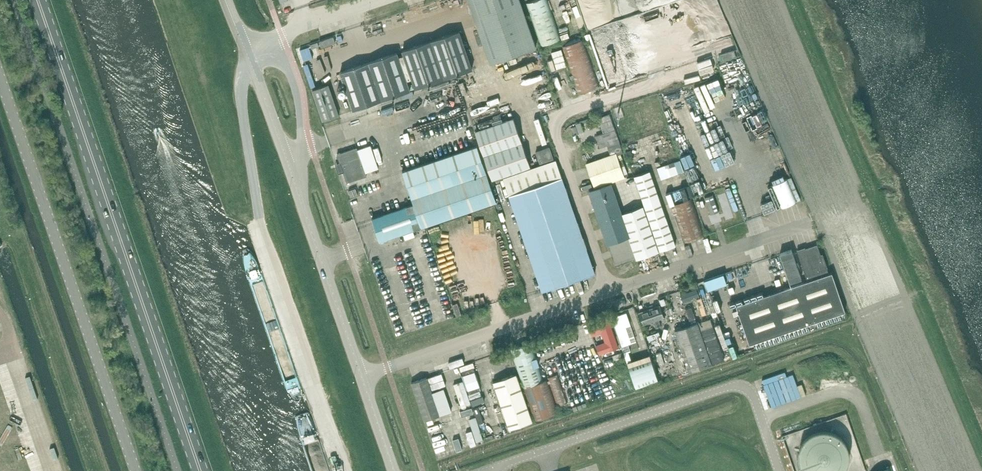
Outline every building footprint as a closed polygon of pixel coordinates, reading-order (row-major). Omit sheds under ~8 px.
[(536,47),(520,0),(469,0),(491,63),(536,47)] [(561,39),(548,0),(535,0),(526,3),(540,46),(561,39)] [(415,89),(472,69),(459,31),(402,51),(415,89)] [(349,33),(331,37),(333,43),(351,39),(349,33)] [(584,39),(562,46),(578,94),(600,86),(584,39)] [(303,63),(320,57),(316,45),(299,51),(303,63)] [(353,110),(410,91),(397,53),(340,72),(353,110)] [(323,121),(339,115),(328,85),(312,90),(323,121)] [(378,114),(389,110),(387,105),(376,109),(378,114)] [(623,153),(618,138),(609,114),(598,118),(602,129),(604,128),(605,133),(596,136),(600,148),(603,147),(606,156),(610,155),(611,155),(611,157),(616,155),(623,153)] [(353,126),(359,124),(355,115),(349,117),(353,126)] [(530,166),(522,141),(513,118),(475,131),(492,180),(530,166)] [(579,134),(584,132),(581,122),(576,124),(576,126),(572,128),(574,135),(579,134)] [(663,129),(666,141),(674,139),(671,127),(663,129)] [(617,132),(619,140),(626,139),(624,130),(617,132)] [(366,174),(372,172),(379,170),(380,169),(372,146),(358,151),(366,174)] [(549,147),(536,152),(540,164),(553,159),(549,147)] [(366,174),(358,151),(357,148),(338,154),(342,168),(338,170),(339,174),(344,172),(348,183),(367,176),(366,174)] [(380,241),(488,205),(469,149),(394,174),(405,207),(372,218),(380,241)] [(625,179),(616,155),(611,157),(611,155),(586,164),(595,189),(611,183),(625,179)] [(722,159),(727,169),(736,166),(732,155),(722,159)] [(595,273),(556,160),(503,178),(542,291),(595,273)] [(691,160),(666,168),(669,179),(694,171),(691,160)] [(379,170),(372,172),(375,179),(381,177),(379,170)] [(651,170),(635,176),(660,250),(677,244),(651,170)] [(702,183),(706,193),(716,190),(712,179),(702,183)] [(747,196),(768,186),(766,182),(745,191),(747,196)] [(622,213),(618,202),(611,183),(595,189),(588,191),(607,245),(630,237),(622,213)] [(351,197),(358,195),(356,188),(348,191),(351,197)] [(735,192),(726,194),(734,220),(743,217),(735,192)] [(711,215),(719,212),(713,194),(705,197),(711,215)] [(684,242),(705,235),(692,198),(671,205),(684,242)] [(622,213),(630,237),(637,258),(660,250),(644,205),(622,213)] [(823,254),(821,255),(817,245),(806,249),(805,248),(797,250),(806,275),(808,281),(736,305),(750,344),(845,311),(832,273),(829,274),(827,268),(823,254)] [(802,279),(792,252),(792,250),(780,254),(790,283),(802,279)] [(756,270),(756,271),(750,271),(750,281),(763,280),(762,270),(756,270)] [(708,290),(727,283),(723,274),(704,280),(708,290)] [(689,290),(692,298),(708,293),(706,284),(689,290)] [(469,302),(464,304),(468,316),(473,314),(469,302)] [(659,319),(663,318),(659,306),(640,313),(644,324),(653,321),(656,328),(661,326),(659,319)] [(639,348),(635,340),(625,310),(611,315),(618,335),(624,353),(639,348)] [(711,318),(697,323),(712,364),(725,360),(711,318)] [(616,348),(618,347),(608,319),(589,326),(593,335),(602,332),(609,351),(613,349),(614,352),(617,351),(616,348)] [(689,372),(712,364),(697,323),(675,330),(689,372)] [(669,328),(669,330),(656,334),(659,346),(676,342),(672,327),(669,328)] [(651,351),(659,348),(654,333),(646,335),(651,351)] [(642,357),(651,354),(645,336),(635,340),(639,348),(642,357)] [(534,421),(559,412),(535,341),(510,349),(534,421)] [(754,354),(752,347),(748,349),(746,345),(741,346),(744,357),(754,354)] [(628,362),(642,357),(639,348),(624,353),(628,362)] [(667,362),(673,360),(669,349),(663,351),(667,362)] [(651,354),(628,362),(637,390),(661,381),(651,354)] [(795,371),(770,378),(779,406),(810,396),(803,373),(796,375),(795,371)] [(508,430),(533,421),(517,374),(492,382),(508,430)] [(558,374),(548,377),(558,406),(568,402),(558,374)] [(440,415),(432,393),(427,378),(411,383),(425,421),(440,415)] [(444,389),(432,393),(440,415),(452,411),(444,389)] [(484,441),(511,435),(510,430),(495,433),(491,414),(480,417),(484,441)] [(827,425),(824,425),(822,425),(817,425),(813,426),(809,428),(806,431),(803,434),(800,438),(798,442),(797,446),(797,450),(797,455),(798,459),(800,463),(803,466),(806,470),(808,470),(836,470),(838,470),(841,466),(844,463),(846,459),(847,455),(847,450),(847,446),(846,442),(844,438),(841,434),(838,431),(834,428),(830,426),(827,425)]
